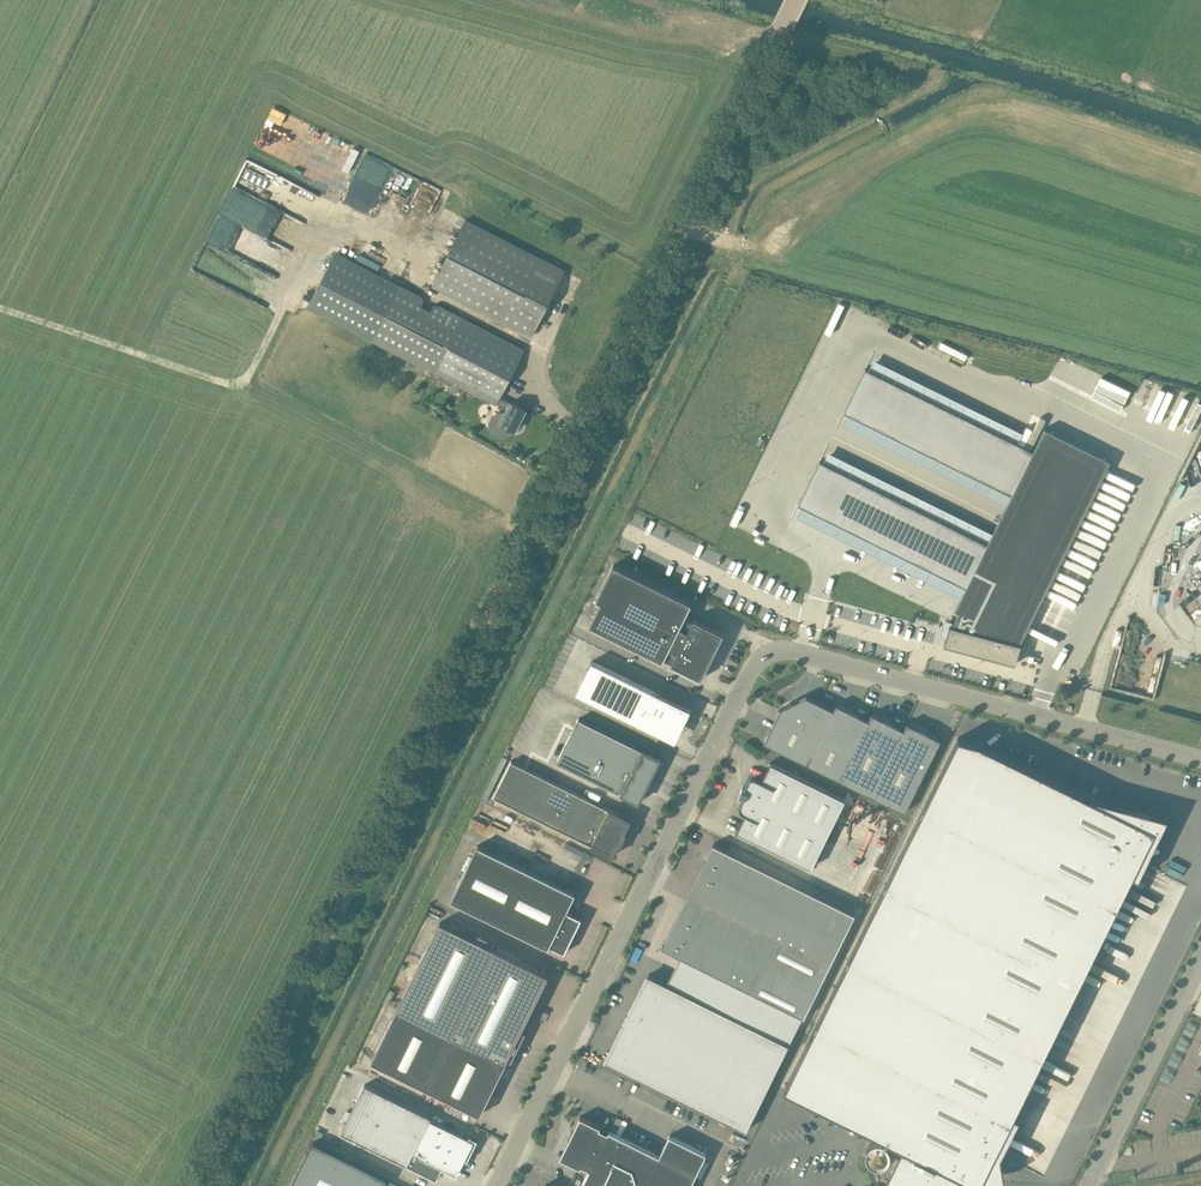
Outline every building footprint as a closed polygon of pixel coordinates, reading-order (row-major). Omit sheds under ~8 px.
[(216,217),(192,268),(251,296),(267,263),(258,259),(265,246),(258,242),(262,233),(255,230),(251,238),(238,232),(240,228),(216,217)] [(567,269),(466,218),(432,285),(533,336),(567,269)] [(372,340),(401,284),(338,251),(308,307),(372,340)] [(424,299),(424,296),(401,284),(372,340),(435,373),(497,405),(498,403),(501,396),(526,349),(437,303),(433,304),(431,309),(422,305),(424,299)] [(814,370),(810,368),(815,359),(818,361),(823,350),(817,347),(803,375),(810,378),(814,370)] [(820,460),(798,503),(966,586),(955,609),(960,612),(953,625),(949,624),(944,644),(1014,662),(1016,663),(1021,643),(1018,642),(1018,641),(1020,642),(1110,460),(1045,428),(1033,450),(865,367),(844,411),(1012,494),(988,543),(820,460)] [(501,396),(498,403),(508,408),(505,414),(504,413),(496,416),(492,423),(494,429),(494,431),(502,435),(509,434),(512,428),(516,430),(527,409),(512,402),(501,396)] [(691,602),(613,564),(596,598),(601,601),(590,623),(663,659),(664,657),(672,662),(671,664),(701,678),(724,632),(694,618),(693,620),(685,616),(691,602)] [(687,707),(688,705),(658,691),(657,693),(592,660),(591,661),(594,663),(581,690),(641,720),(643,715),(646,716),(645,718),(675,733),(687,709),(690,710),(691,709),(687,707)] [(770,744),(807,762),(834,709),(806,695),(780,708),(764,741),(770,744)] [(834,709),(807,762),(839,778),(869,719),(836,703),(834,709)] [(839,778),(872,794),(904,729),(872,713),(869,719),(839,778)] [(660,758),(578,717),(557,761),(639,801),(660,758)] [(907,722),(904,729),(872,794),(905,811),(937,746),(941,739),(907,722)] [(958,736),(785,1088),(885,1138),(884,1141),(882,1140),(879,1140),(877,1140),(875,1140),(873,1141),(871,1143),(869,1144),(868,1146),(867,1148),(866,1151),(866,1153),(866,1156),(871,1182),(871,1184),(872,1185),(953,1185),(975,1182),(979,1185),(980,1181),(1004,1177),(1001,1154),(1020,1116),(1014,1113),(1133,873),(1138,876),(1168,816),(1090,795),(1089,796),(981,743),(958,736)] [(517,763),(511,760),(493,796),(600,849),(601,849),(604,850),(604,851),(607,852),(611,853),(610,854),(612,855),(630,819),(628,817),(628,818),(625,817),(625,816),(622,814),(621,815),(618,813),(619,813),(603,805),(603,806),(592,800),(528,768),(527,769),(517,763)] [(771,761),(761,781),(755,778),(754,778),(753,778),(752,778),(751,778),(750,779),(749,780),(745,789),(743,787),(740,793),(746,796),(742,804),(742,805),(741,806),(742,807),(742,808),(743,809),(744,810),(746,811),(736,831),(737,831),(811,867),(845,798),(771,762),(771,761)] [(715,845),(696,883),(708,890),(696,914),(683,908),(664,947),(662,946),(662,947),(681,956),(667,983),(789,1043),(802,1015),(804,1016),(829,965),(855,913),(713,843),(713,844),(715,845)] [(575,892),(478,844),(451,899),(548,947),(549,945),(565,952),(582,917),(567,910),(575,892)] [(549,975),(494,948),(440,921),(371,1060),(480,1114),(507,1058),(511,1060),(526,1031),(522,1029),(549,975)] [(667,983),(648,974),(637,996),(629,1012),(627,1010),(622,1021),(624,1022),(617,1037),(606,1060),(746,1129),(789,1043),(667,983)] [(374,1033),(379,1036),(394,1005),(389,1002),(374,1033)] [(1197,1024),(1189,1020),(1183,1032),(1191,1037),(1197,1024)] [(1190,1039),(1182,1035),(1176,1047),(1184,1051),(1190,1039)] [(1183,1054),(1174,1050),(1168,1063),(1176,1067),(1183,1054)] [(1175,1070),(1167,1066),(1160,1079),(1168,1083),(1175,1070)] [(431,1116),(365,1083),(341,1131),(437,1178),(442,1167),(457,1174),(465,1157),(467,1158),(467,1159),(468,1159),(477,1139),(469,1135),(469,1136),(470,1136),(469,1137),(430,1118),(431,1116)] [(441,1095),(437,1101),(460,1113),(463,1106),(441,1095)] [(580,1115),(574,1128),(575,1129),(574,1131),(572,1130),(568,1139),(570,1140),(562,1156),(572,1161),(571,1162),(580,1166),(581,1164),(590,1169),(581,1185),(582,1185),(690,1185),(706,1152),(670,1134),(660,1154),(609,1130),(608,1132),(600,1128),(601,1126),(580,1115)] [(313,1141),(291,1185),(383,1185),(387,1177),(313,1141)]
